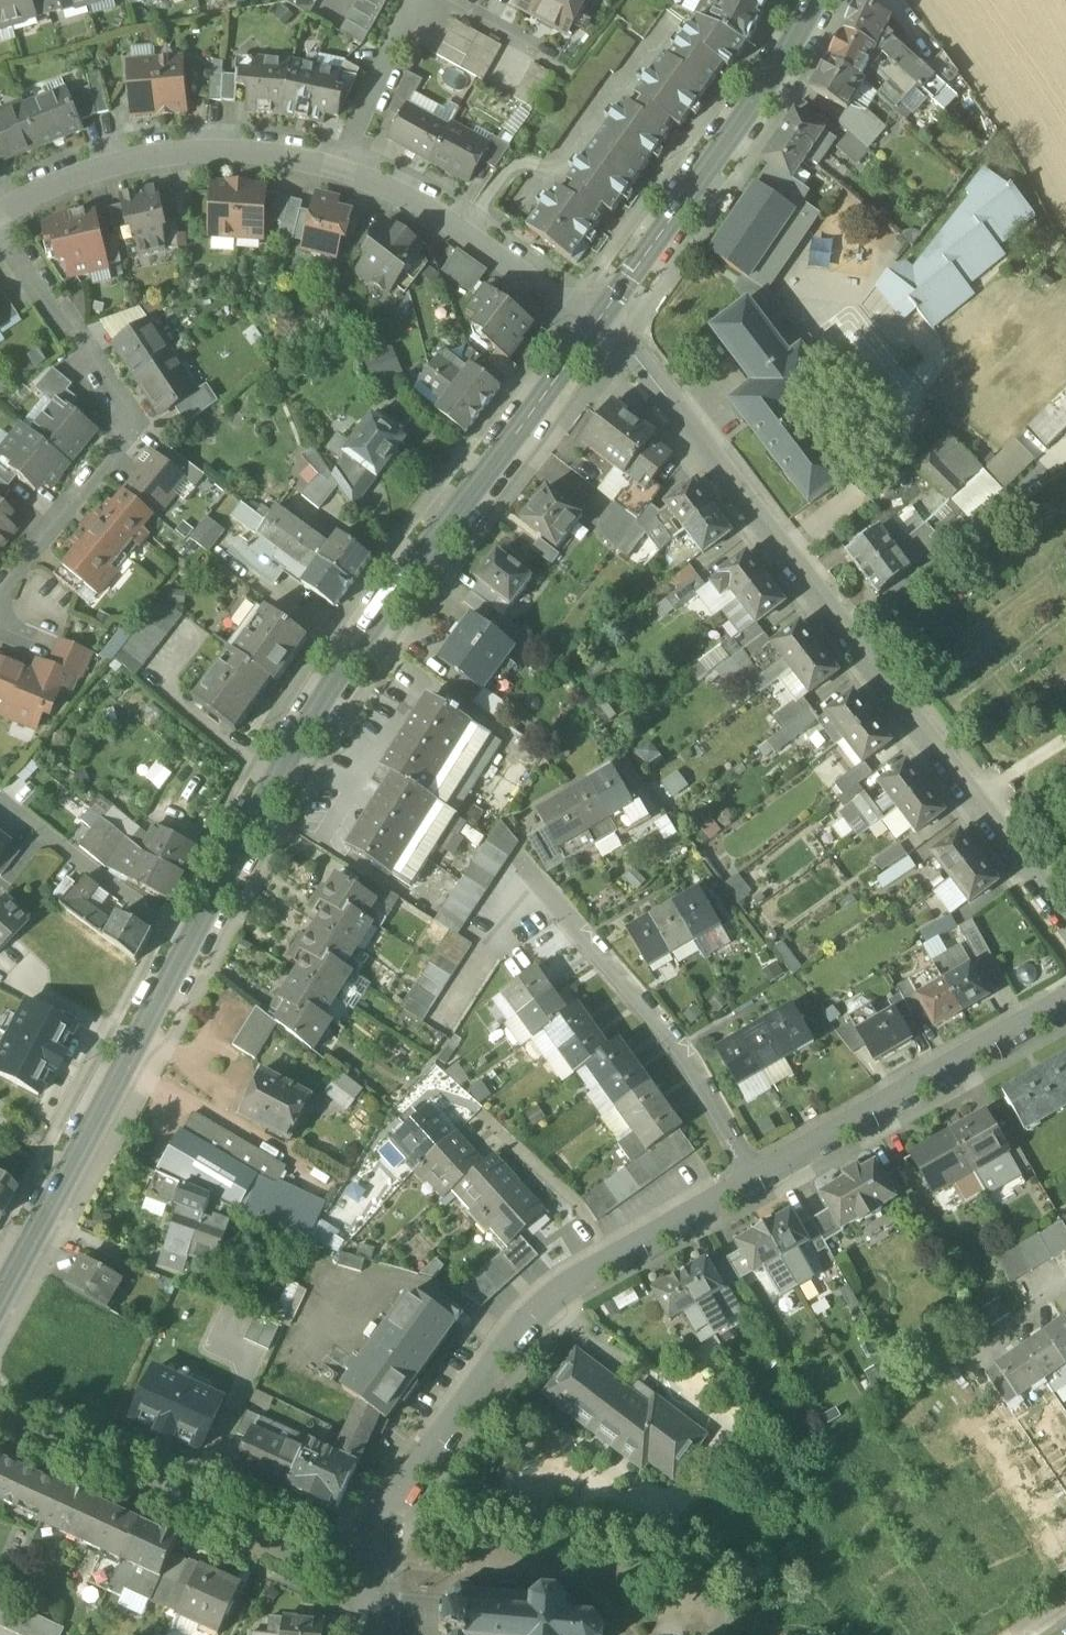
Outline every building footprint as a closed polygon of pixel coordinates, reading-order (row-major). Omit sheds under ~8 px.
[(12,25),(5,0),(0,0),(0,28),(12,25)] [(12,25),(37,18),(33,0),(5,0),(12,25)] [(50,14),(46,0),(33,0),(37,18),(50,14)] [(50,14),(63,11),(60,0),(46,0),(50,14)] [(88,4),(87,0),(60,0),(63,11),(88,4)] [(88,4),(92,17),(117,10),(115,0),(102,0),(88,4)] [(316,4),(307,0),(288,0),(286,3),(309,16),(316,4)] [(382,11),(362,0),(358,0),(353,10),(376,23),(382,11)] [(382,11),(388,0),(362,0),(382,11)] [(567,35),(586,0),(526,0),(525,1),(521,9),(538,19),(539,17),(555,26),(555,28),(567,35)] [(704,0),(687,0),(682,10),(695,17),(704,0)] [(709,24),(719,7),(724,9),(728,0),(704,0),(695,17),(699,19),(709,24)] [(735,0),(728,0),(724,9),(719,7),(709,24),(748,45),(758,26),(763,16),(763,15),(735,0)] [(763,15),(769,4),(768,4),(770,0),(735,0),(763,15)] [(858,3),(844,32),(877,50),(918,87),(930,98),(934,101),(946,88),(928,72),(885,33),(891,20),(858,3)] [(295,18),(284,7),(273,18),(284,29),(295,18)] [(369,34),(376,23),(353,10),(346,21),(369,34)] [(729,70),(748,45),(709,24),(699,19),(670,59),(664,55),(635,96),(643,102),(637,110),(624,101),(567,181),(575,187),(569,196),(556,187),(527,228),(577,264),(589,247),(585,244),(602,220),(597,216),(603,207),(612,214),(670,134),(665,130),(671,122),(681,129),(719,75),(725,67),(729,70)] [(363,46),(369,34),(346,21),(340,33),(363,46)] [(449,33),(472,46),(479,34),(456,22),(449,33)] [(0,28),(0,44),(16,39),(12,25),(0,28)] [(609,70),(613,73),(636,42),(616,28),(594,59),(609,70)] [(844,32),(831,56),(864,74),(871,62),(874,65),(873,67),(874,68),(886,80),(885,81),(888,85),(905,101),(918,87),(877,50),(844,32)] [(443,45),(466,57),(472,46),(449,33),(443,45)] [(472,46),(496,59),(502,47),(479,34),(472,46)] [(437,56),(460,69),(466,57),(443,45),(437,56)] [(132,64),(156,62),(154,46),(130,48),(132,64)] [(466,57),(489,70),(496,59),(472,46),(466,57)] [(928,72),(946,88),(959,75),(944,54),(928,72)] [(340,74),(346,63),(346,61),(320,56),(317,69),(340,74)] [(831,56),(828,62),(861,79),(864,74),(831,56)] [(460,69),(483,82),(489,70),(466,57),(460,69)] [(182,60),(156,62),(160,115),(186,112),(182,60)] [(247,113),(283,116),(292,64),(242,60),(241,73),(237,73),(237,77),(236,87),(237,87),(245,88),(249,92),(247,113)] [(865,83),(861,79),(828,62),(828,61),(810,90),(847,110),(848,111),(850,107),(865,83)] [(134,117),(160,115),(156,62),(132,64),(129,64),(134,117)] [(209,102),(222,102),(223,76),(224,63),(211,62),(209,102)] [(345,94),(340,119),(361,71),(346,63),(340,74),(342,74),(338,93),(345,94)] [(283,116),(325,125),(326,116),(340,119),(345,94),(338,93),(342,74),(340,74),(317,69),(292,64),(283,116)] [(527,76),(550,89),(556,77),(533,64),(527,76)] [(725,67),(719,75),(723,78),(729,70),(725,67)] [(88,77),(91,89),(97,116),(110,113),(100,75),(88,77)] [(390,111),(402,118),(408,107),(409,107),(416,94),(422,83),(406,75),(390,111)] [(237,77),(223,76),(222,102),(236,104),(237,87),(236,87),(237,77)] [(520,88),(543,100),(550,89),(527,76),(520,88)] [(52,98),(26,108),(41,147),(82,131),(79,123),(69,98),(67,92),(63,82),(48,88),(52,98)] [(865,83),(850,107),(854,109),(866,112),(867,113),(878,95),(865,83)] [(881,98),(895,111),(896,111),(901,105),(905,101),(888,85),(878,95),(881,98)] [(905,101),(901,105),(913,116),(930,98),(918,87),(905,101)] [(514,99),(537,112),(543,100),(520,88),(514,99)] [(934,102),(938,106),(950,92),(946,88),(934,101),(934,102)] [(79,123),(97,116),(91,89),(69,98),(79,123)] [(958,99),(950,92),(938,106),(946,113),(958,99)] [(445,110),(416,94),(409,107),(449,129),(452,125),(461,109),(449,102),(445,110)] [(41,147),(26,108),(25,104),(0,114),(0,163),(0,164),(41,147)] [(390,141),(430,163),(449,129),(409,107),(408,107),(402,118),(390,141)] [(839,124),(850,134),(868,150),(869,151),(886,131),(867,113),(866,112),(854,109),(850,107),(848,111),(847,110),(839,124)] [(531,117),(520,108),(504,131),(515,139),(531,117)] [(792,180),(807,159),(824,132),(795,113),(777,139),(763,160),(792,180)] [(490,146),(489,145),(473,137),(452,125),(449,129),(430,163),(469,184),(481,162),(490,146)] [(478,129),(473,137),(489,145),(493,138),(478,129)] [(825,132),(824,132),(807,159),(818,167),(836,140),(825,132)] [(855,165),(868,150),(850,134),(837,149),(855,165)] [(481,162),(495,171),(511,148),(493,137),(493,138),(489,145),(490,146),(481,162)] [(744,277),(766,292),(819,215),(802,203),(809,193),(771,166),(757,185),(711,251),(710,253),(744,277)] [(917,310),(931,327),(960,304),(953,295),(991,265),(984,256),(1021,226),(1015,218),(1028,206),(1011,185),(1009,187),(986,169),(967,193),(970,197),(912,270),(903,263),(890,273),(888,271),(877,284),(891,302),(903,293),(917,310)] [(210,237),(236,239),(240,186),(214,184),(210,237)] [(266,188),(240,186),(236,239),(263,241),(266,188)] [(128,232),(134,257),(166,250),(164,225),(161,211),(163,208),(158,189),(120,197),(122,206),(128,232)] [(175,195),(177,222),(190,221),(188,194),(175,195)] [(281,224),(297,228),(301,212),(303,203),(277,196),(271,222),(281,224)] [(304,253),(316,256),(335,261),(342,235),(345,236),(350,216),(334,212),(336,203),(318,198),(314,215),(306,244),(304,253)] [(109,209),(115,235),(128,232),(122,206),(109,209)] [(65,262),(69,279),(76,278),(89,274),(92,274),(91,270),(109,267),(103,241),(97,214),(86,216),(85,212),(61,218),(43,229),(45,237),(47,247),(54,245),(58,264),(65,262)] [(314,215),(301,212),(297,228),(294,241),(306,244),(314,215)] [(164,225),(166,250),(179,249),(177,223),(164,224),(164,225)] [(373,283),(388,295),(394,287),(418,256),(423,249),(394,227),(393,229),(385,223),(373,238),(373,245),(366,255),(367,262),(359,272),(360,276),(370,283),(373,283)] [(297,228),(281,224),(278,237),(294,241),(297,228)] [(36,243),(65,285),(76,278),(69,279),(65,262),(58,264),(54,245),(47,247),(45,237),(36,243)] [(103,241),(109,267),(122,264),(116,238),(103,241)] [(443,272),(472,292),(486,272),(457,252),(443,272)] [(333,270),(335,261),(316,256),(313,265),(333,270)] [(394,287),(405,295),(409,290),(428,264),(418,256),(394,287)] [(92,274),(89,274),(92,287),(112,282),(109,267),(91,270),(92,274)] [(816,359),(766,292),(744,277),(736,289),(747,304),(748,304),(790,359),(802,350),(812,364),(816,359)] [(497,352),(509,361),(524,342),(522,341),(534,325),(487,288),(467,313),(479,321),(473,328),(493,344),(491,347),(497,352)] [(903,293),(891,302),(905,320),(917,310),(903,293)] [(3,295),(0,297),(0,313),(10,306),(3,295)] [(809,504),(810,506),(845,479),(794,411),(828,385),(812,364),(802,350),(790,359),(748,304),(747,304),(713,331),(755,386),(747,392),(757,405),(742,416),(809,504)] [(10,306),(0,313),(0,329),(18,318),(10,306)] [(100,322),(115,345),(150,322),(141,308),(100,322)] [(21,322),(18,318),(0,329),(0,336),(21,322)] [(115,345),(138,380),(173,356),(150,322),(115,345)] [(47,362),(39,349),(26,357),(35,370),(47,362)] [(377,356),(387,380),(403,374),(393,350),(377,356)] [(445,350),(440,357),(463,376),(469,369),(445,350)] [(488,362),(508,377),(516,367),(509,361),(497,352),(488,362)] [(197,393),(173,356),(138,380),(162,416),(175,408),(197,393)] [(387,380),(377,356),(364,361),(374,386),(387,380)] [(430,370),(453,388),(463,376),(440,357),(430,370)] [(469,369),(463,376),(453,388),(483,411),(501,389),(471,365),(469,369)] [(60,400),(71,409),(78,400),(68,392),(73,386),(53,370),(36,390),(45,398),(55,406),(60,400)] [(420,382),(444,401),(453,388),(430,370),(420,382)] [(444,401),(420,382),(415,390),(438,408),(444,401)] [(175,408),(186,426),(219,403),(207,386),(197,393),(175,408)] [(483,411),(453,388),(444,401),(438,408),(436,411),(466,434),(483,411)] [(1047,450),(1065,431),(1065,390),(1026,429),(1047,450)] [(732,403),(742,416),(757,405),(747,392),(732,403)] [(45,398),(22,426),(32,434),(55,406),(45,398)] [(55,406),(32,434),(70,465),(98,431),(71,409),(60,400),(55,406)] [(625,475),(625,476),(653,440),(657,435),(619,406),(609,407),(582,443),(614,468),(625,475)] [(373,420),(353,447),(347,455),(348,457),(377,478),(385,469),(388,471),(400,455),(397,453),(404,443),(396,437),(401,430),(379,413),(374,420),(373,420)] [(70,465),(32,434),(22,426),(10,440),(0,452),(0,465),(16,478),(34,494),(42,485),(48,490),(70,465)] [(10,440),(0,432),(0,452),(10,440)] [(915,468),(949,502),(950,502),(982,471),(983,470),(949,436),(915,468)] [(344,463),(348,457),(347,455),(353,447),(339,437),(329,451),(343,462),(344,463)] [(627,493),(647,509),(651,504),(651,505),(662,490),(653,483),(673,456),(653,440),(625,476),(625,475),(622,479),(632,487),(627,493)] [(982,471),(1003,492),(1036,461),(1015,440),(984,471),(983,470),(982,471)] [(125,493),(154,517),(160,509),(163,511),(176,495),(174,493),(184,480),(164,463),(149,451),(137,466),(143,471),(125,493)] [(318,477),(325,469),(313,451),(301,457),(318,477)] [(184,480),(195,489),(205,477),(172,452),(164,463),(184,480)] [(343,462),(332,478),(338,488),(353,510),(377,478),(348,457),(344,463),(343,462)] [(7,488),(16,478),(0,465),(0,482),(7,488)] [(615,504),(624,491),(627,493),(632,487),(622,479),(625,475),(614,468),(597,490),(615,504)] [(319,511),(338,488),(332,478),(325,469),(318,477),(302,497),(319,511)] [(971,524),(1003,492),(982,471),(950,502),(971,524)] [(184,502),(195,489),(184,480),(174,493),(176,495),(184,502)] [(7,488),(0,482),(0,505),(11,492),(7,488)] [(731,533),(713,509),(694,484),(666,505),(667,507),(685,530),(703,555),(731,533)] [(521,521),(558,549),(583,516),(547,488),(521,521)] [(624,491),(615,504),(637,521),(647,509),(627,493),(624,491)] [(114,506),(143,530),(154,517),(125,493),(114,506)] [(935,534),(946,544),(972,524),(971,524),(950,502),(949,502),(926,525),(935,534)] [(84,585),(98,596),(117,573),(113,570),(134,545),(138,548),(149,535),(143,530),(114,506),(111,503),(104,512),(101,509),(72,545),(78,550),(64,567),(63,568),(84,585)] [(635,524),(637,521),(615,504),(599,524),(601,536),(617,548),(635,524)] [(651,504),(647,509),(637,521),(635,524),(645,532),(656,519),(661,513),(660,512),(651,505),(651,504)] [(284,572),(303,586),(320,562),(267,523),(257,516),(242,505),(232,518),(254,535),(247,544),(241,539),(231,552),(240,559),(239,560),(274,586),(276,582),(284,572)] [(3,543),(4,544),(16,530),(6,521),(10,516),(0,507),(0,546),(3,543)] [(257,516),(267,523),(272,515),(262,507),(257,516)] [(910,507),(891,522),(906,542),(925,526),(910,507)] [(267,523),(320,562),(328,551),(325,548),(324,543),(277,509),(272,515),(267,523)] [(203,550),(208,554),(225,532),(207,519),(191,541),(203,550)] [(645,533),(659,552),(667,543),(671,540),(656,519),(645,532),(645,533)] [(896,550),(906,542),(891,522),(890,522),(847,554),(863,575),(896,550)] [(635,524),(617,548),(616,550),(627,558),(645,533),(645,532),(635,524)] [(906,542),(896,550),(912,571),(921,564),(918,561),(937,547),(930,539),(935,534),(926,525),(925,526),(906,542)] [(339,535),(328,551),(320,562),(353,586),(372,559),(339,535)] [(532,550),(552,565),(560,555),(540,539),(532,550)] [(879,596),(912,571),(896,550),(863,575),(879,596)] [(499,598),(511,607),(532,579),(498,552),(476,580),(480,582),(499,598)] [(731,591),(738,600),(766,579),(747,554),(719,575),(720,577),(711,584),(721,599),(731,591)] [(353,586),(320,562),(303,586),(335,609),(353,586)] [(55,577),(76,594),(84,585),(63,568),(64,567),(64,566),(55,577)] [(672,580),(679,589),(697,575),(690,566),(672,580)] [(666,600),(675,611),(696,596),(707,588),(698,576),(666,600)] [(785,603),(766,579),(738,600),(756,624),(757,624),(785,603)] [(480,582),(471,593),(491,608),(499,598),(480,582)] [(721,613),(738,600),(731,591),(721,599),(711,584),(707,588),(696,596),(713,618),(721,613)] [(90,606),(98,596),(84,585),(76,594),(90,606)] [(483,618),(491,608),(471,593),(464,603),(483,618)] [(503,617),(511,607),(499,598),(491,608),(499,614),(503,617)] [(662,620),(675,611),(666,600),(654,609),(662,620)] [(738,600),(721,613),(739,637),(748,630),(756,624),(738,600)] [(161,601),(123,650),(116,660),(136,677),(144,666),(183,617),(161,601)] [(257,606),(240,630),(247,635),(264,611),(257,606)] [(264,611),(247,635),(234,653),(273,682),(276,684),(309,640),(266,609),(264,611)] [(539,644),(503,617),(499,614),(491,624),(531,655),(539,644)] [(440,659),(483,691),(484,689),(515,648),(472,616),(440,659)] [(734,658),(741,653),(765,635),(757,624),(756,624),(748,630),(739,637),(722,649),(731,661),(734,658)] [(772,645),(791,670),(819,649),(801,624),(773,645),(772,645)] [(122,630),(100,657),(112,662),(131,638),(122,630)] [(230,651),(234,653),(247,635),(240,630),(227,648),(230,651)] [(765,635),(741,653),(749,663),(772,645),(773,645),(765,635)] [(75,677),(82,680),(93,654),(61,641),(51,666),(75,676),(75,677)] [(565,651),(573,661),(583,654),(575,644),(565,651)] [(778,681),(792,671),(791,670),(772,645),(749,663),(741,653),(734,658),(744,672),(760,694),(778,681)] [(717,671),(731,661),(722,649),(721,648),(691,670),(700,683),(717,671)] [(838,673),(819,649),(791,670),(792,671),(810,694),(838,673)] [(236,732),(273,682),(234,653),(230,651),(194,701),(193,701),(236,732)] [(731,661),(717,671),(728,684),(744,672),(734,658),(731,661)] [(2,717),(23,668),(0,659),(0,716),(2,717)] [(605,669),(598,659),(584,669),(591,679),(605,669)] [(34,673),(23,668),(2,717),(36,731),(43,713),(44,714),(45,710),(52,713),(60,692),(67,695),(75,677),(75,676),(51,666),(39,661),(34,673)] [(792,671),(778,681),(795,703),(802,698),(803,700),(810,694),(792,671)] [(455,688),(474,702),(482,692),(463,677),(455,688)] [(506,705),(484,689),(483,691),(482,692),(474,702),(495,718),(506,705)] [(826,715),(845,740),(873,718),(854,694),(826,715)] [(384,776),(433,700),(429,697),(380,774),(384,776)] [(782,732),(792,724),(811,710),(803,700),(802,698),(795,703),(773,720),(782,732)] [(352,851),(411,888),(457,816),(456,815),(502,744),(460,717),(461,715),(456,712),(454,714),(433,700),(384,776),(380,774),(380,773),(372,785),(384,792),(388,795),(352,851)] [(165,714),(152,703),(144,712),(147,714),(146,716),(153,723),(155,721),(157,723),(165,714)] [(819,721),(811,710),(792,724),(801,736),(818,723),(819,722),(819,721)] [(819,721),(819,722),(818,723),(836,746),(838,745),(845,740),(826,715),(819,721)] [(891,743),(873,718),(845,740),(863,764),(865,763),(891,743)] [(774,752),(776,755),(801,736),(792,724),(782,732),(767,743),(774,752)] [(845,740),(838,745),(856,768),(857,769),(863,764),(845,740)] [(661,755),(651,742),(638,752),(648,765),(661,755)] [(758,750),(765,758),(774,752),(767,743),(758,750)] [(157,762),(145,778),(161,791),(173,775),(157,762)] [(873,773),(865,763),(863,764),(857,769),(865,780),(873,773)] [(869,831),(883,821),(898,810),(926,788),(907,764),(879,785),(887,796),(873,806),(865,796),(851,807),(869,831)] [(644,786),(632,765),(620,772),(631,792),(644,786)] [(834,785),(843,796),(857,785),(865,780),(857,769),(856,768),(834,785)] [(613,769),(589,783),(611,821),(635,808),(634,806),(613,769)] [(690,787),(677,772),(661,784),(673,800),(690,787)] [(589,783),(566,796),(588,835),(596,847),(603,859),(622,848),(615,836),(608,823),(611,821),(589,783)] [(838,800),(847,811),(851,807),(865,796),(857,785),(843,796),(838,800)] [(926,788),(898,810),(913,829),(917,834),(945,813),(926,788)] [(59,803),(94,831),(103,820),(90,810),(68,792),(59,803)] [(388,795),(384,792),(348,848),(352,851),(388,795)] [(548,833),(556,847),(572,837),(575,843),(588,835),(566,796),(537,813),(548,833)] [(103,820),(113,808),(100,798),(90,810),(103,820)] [(635,808),(611,821),(619,834),(621,838),(652,821),(641,802),(634,806),(635,808)] [(869,831),(851,807),(847,811),(841,815),(844,818),(855,833),(859,838),(863,835),(869,831)] [(103,820),(130,842),(140,830),(113,808),(103,820)] [(897,841),(913,829),(898,810),(883,821),(897,841)] [(678,836),(667,818),(654,826),(665,844),(678,836)] [(855,833),(844,818),(830,829),(841,844),(855,833)] [(130,842),(103,820),(94,831),(81,848),(106,868),(129,880),(142,853),(143,852),(130,842)] [(615,836),(619,834),(611,821),(608,823),(615,836)] [(722,833),(713,821),(701,830),(711,842),(722,833)] [(501,823),(487,845),(509,859),(519,844),(501,823)] [(143,852),(142,853),(183,873),(196,847),(156,826),(150,838),(143,852)] [(150,838),(140,830),(130,842),(143,852),(150,838)] [(550,873),(566,864),(556,847),(548,833),(543,836),(538,834),(529,840),(542,861),(543,861),(550,873)] [(932,855),(951,880),(979,859),(961,834),(932,855)] [(596,847),(588,835),(575,843),(572,837),(556,847),(566,864),(596,847)] [(0,839),(0,856),(9,845),(0,839)] [(1,878),(20,854),(9,845),(0,856),(0,878),(1,878)] [(487,845),(480,856),(502,870),(509,859),(487,845)] [(875,862),(882,872),(907,856),(900,845),(875,862)] [(169,901),(183,873),(142,853),(129,880),(169,901)] [(480,856),(473,867),(494,881),(502,870),(480,856)] [(998,883),(979,859),(951,880),(969,903),(970,904),(998,883)] [(908,860),(890,872),(896,881),(914,869),(908,860)] [(473,867),(465,878),(487,892),(494,881),(473,867)] [(647,883),(633,871),(624,881),(638,893),(647,883)] [(881,891),(896,881),(890,872),(875,881),(881,891)] [(754,895),(739,875),(724,887),(739,906),(754,895)] [(338,876),(329,890),(321,902),(329,907),(344,916),(348,909),(365,920),(377,902),(377,901),(360,889),(338,876)] [(61,906),(105,939),(111,928),(107,924),(108,923),(108,921),(98,913),(84,903),(97,886),(85,877),(61,906)] [(377,902),(393,912),(400,900),(367,878),(360,889),(377,901),(377,902)] [(465,878),(458,889),(480,903),(487,892),(465,878)] [(54,896),(62,903),(77,886),(68,879),(54,896)] [(951,916),(969,903),(951,880),(934,893),(951,916)] [(84,903),(98,913),(110,896),(97,886),(84,903)] [(316,899),(321,902),(329,890),(324,886),(316,899)] [(458,889),(451,900),(473,914),(480,903),(458,889)] [(699,890),(673,905),(695,943),(721,928),(721,927),(699,890)] [(0,901),(0,949),(28,920),(4,898),(0,901)] [(309,910),(322,918),(329,907),(321,902),(316,899),(309,910)] [(451,900),(443,911),(465,925),(473,914),(451,900)] [(393,912),(377,902),(365,920),(373,925),(381,930),(393,912)] [(673,905),(650,918),(672,956),(695,943),(673,905)] [(344,916),(329,907),(322,918),(317,925),(356,950),(373,925),(365,920),(348,909),(344,916)] [(450,932),(444,943),(466,957),(473,946),(458,936),(465,925),(443,911),(436,922),(451,932),(450,932)] [(118,915),(111,928),(105,939),(136,962),(152,933),(118,915)] [(920,933),(927,945),(958,928),(951,916),(920,933)] [(649,970),(672,956),(650,918),(627,932),(649,970)] [(959,929),(978,964),(991,956),(972,922),(959,929)] [(317,925),(309,939),(301,951),(309,956),(324,965),(328,958),(345,969),(351,958),(356,950),(317,925)] [(721,927),(721,928),(695,943),(704,961),(732,945),(721,927)] [(296,948),(301,951),(309,939),(303,935),(296,948)] [(925,948),(934,965),(949,956),(940,939),(925,948)] [(804,969),(783,942),(773,950),(793,977),(804,969)] [(444,943),(436,954),(459,968),(466,957),(444,943)] [(289,959),(302,967),(309,956),(301,951),(296,948),(289,959)] [(935,967),(944,983),(971,967),(972,967),(961,949),(949,956),(934,965),(935,967)] [(351,958),(365,966),(369,958),(356,950),(351,958)] [(431,962),(429,965),(452,979),(459,968),(436,954),(431,962)] [(324,965),(309,956),(302,967),(297,974),(336,999),(353,974),(345,969),(328,958),(324,965)] [(345,969),(353,974),(358,977),(365,966),(351,958),(345,969)] [(785,977),(777,963),(762,972),(770,986),(785,977)] [(429,965),(422,976),(445,990),(452,979),(429,965)] [(917,999),(918,998),(944,983),(935,967),(908,983),(917,999)] [(989,998),(971,967),(944,983),(962,1014),(989,998)] [(502,996),(518,1018),(553,993),(537,970),(502,996)] [(297,974),(281,1000),(288,1005),(303,1014),(308,1007),(325,1018),(336,999),(297,974)] [(371,985),(358,977),(353,974),(336,999),(350,1008),(355,1011),(371,985)] [(415,987),(437,1001),(445,990),(422,976),(415,987)] [(897,989),(901,996),(913,1017),(924,1010),(918,998),(917,999),(908,983),(897,989)] [(962,1014),(944,983),(918,998),(924,1010),(935,1029),(962,1014)] [(415,987),(408,998),(430,1013),(437,1001),(415,987)] [(569,1014),(553,993),(518,1018),(533,1040),(544,1032),(569,1014)] [(493,1002),(509,1025),(518,1018),(502,996),(493,1002)] [(848,1009),(849,1019),(871,1006),(863,1000),(861,996),(846,1005),(848,1009)] [(914,1019),(913,1017),(901,996),(889,1004),(893,1011),(894,1011),(903,1026),(914,1019)] [(423,1024),(430,1013),(408,998),(401,1009),(423,1024)] [(272,1010),(281,1016),(288,1005),(281,1000),(279,999),(272,1010)] [(350,1008),(336,999),(325,1018),(332,1022),(338,1027),(350,1008)] [(24,1004),(16,1019),(0,1050),(0,1076),(38,1096),(52,1070),(55,1071),(62,1057),(59,1056),(73,1030),(24,1004)] [(303,1014),(288,1005),(281,1016),(276,1024),(278,1025),(303,1045),(313,1053),(332,1022),(325,1018),(308,1007),(303,1014)] [(793,1006),(763,1023),(785,1061),(798,1054),(796,1048),(812,1039),(793,1006)] [(854,1024),(858,1032),(879,1020),(871,1006),(849,1019),(852,1025),(854,1024)] [(580,1007),(569,1014),(544,1032),(559,1054),(595,1028),(580,1007)] [(704,1017),(695,1007),(683,1017),(692,1027),(704,1017)] [(235,1048),(258,1061),(278,1025),(276,1024),(257,1008),(235,1048)] [(893,1011),(879,1020),(858,1032),(857,1032),(866,1048),(876,1064),(912,1042),(903,1026),(894,1011),(893,1011)] [(16,1019),(9,1015),(0,1031),(0,1050),(16,1019)] [(521,1049),(531,1042),(533,1040),(518,1018),(509,1025),(505,1028),(521,1049)] [(763,1023),(741,1036),(762,1075),(785,1061),(763,1023)] [(836,1034),(853,1056),(866,1048),(857,1032),(858,1032),(854,1024),(852,1025),(836,1034)] [(610,1050),(595,1028),(559,1054),(575,1075),(577,1074),(586,1067),(610,1050)] [(546,1063),(547,1062),(559,1054),(544,1032),(533,1040),(531,1042),(546,1063)] [(739,1088),(762,1075),(741,1036),(717,1050),(739,1088)] [(815,1044),(812,1039),(796,1048),(798,1054),(815,1044)] [(621,1042),(610,1050),(586,1067),(601,1089),(636,1063),(621,1042)] [(575,1075),(559,1054),(547,1062),(562,1084),(575,1075)] [(1025,1132),(1026,1132),(1026,1131),(1039,1123),(1039,1124),(1065,1109),(1065,1056),(1003,1093),(1025,1132)] [(794,1076),(785,1061),(762,1075),(771,1090),(794,1076)] [(652,1085),(636,1063),(601,1089),(616,1110),(652,1085)] [(586,1067),(577,1074),(592,1095),(601,1089),(586,1067)] [(241,1117),(290,1142),(312,1098),(262,1072),(241,1117)] [(341,1074),(333,1085),(356,1103),(364,1092),(341,1074)] [(771,1090),(762,1075),(739,1088),(748,1105),(772,1091),(771,1090)] [(492,1097),(481,1082),(469,1091),(480,1106),(492,1097)] [(356,1103),(333,1085),(324,1095),(347,1113),(356,1103)] [(667,1106),(652,1085),(616,1110),(632,1132),(667,1106)] [(601,1089),(592,1095),(587,1099),(602,1120),(616,1110),(601,1089)] [(667,1106),(632,1132),(648,1154),(658,1147),(669,1139),(680,1131),(683,1129),(667,1106)] [(548,1120),(537,1107),(525,1116),(535,1129),(548,1120)] [(405,1163),(415,1175),(421,1168),(454,1138),(428,1110),(398,1137),(414,1154),(405,1163)] [(616,1110),(602,1120),(601,1120),(616,1142),(619,1141),(632,1132),(616,1110)] [(952,1134),(974,1173),(1008,1153),(986,1114),(952,1134)] [(235,1211),(259,1222),(277,1188),(286,1170),(193,1115),(158,1174),(185,1187),(211,1199),(224,1205),(235,1211)] [(777,1131),(770,1118),(757,1125),(765,1138),(777,1131)] [(680,1131),(669,1139),(684,1160),(695,1153),(680,1131)] [(637,1162),(648,1154),(632,1132),(619,1141),(635,1163),(637,1162)] [(934,1196),(952,1185),(974,1173),(952,1134),(912,1157),(934,1196)] [(414,1154),(398,1137),(389,1145),(405,1163),(414,1154)] [(451,1195),(460,1186),(481,1168),(454,1138),(421,1168),(415,1175),(425,1185),(434,1177),(450,1195),(451,1195)] [(669,1139),(658,1147),(674,1168),(684,1160),(669,1139)] [(394,1173),(405,1163),(389,1145),(378,1155),(394,1173)] [(658,1147),(648,1154),(663,1176),(674,1168),(658,1147)] [(1021,1150),(1010,1156),(1020,1173),(1031,1167),(1021,1150)] [(1010,1156),(1008,1153),(974,1173),(982,1188),(995,1180),(1000,1188),(1021,1176),(1020,1173),(1010,1156)] [(648,1154),(637,1162),(652,1183),(663,1176),(648,1154)] [(467,1213),(478,1224),(517,1188),(490,1159),(481,1168),(460,1186),(477,1205),(467,1213)] [(635,1163),(626,1170),(641,1191),(652,1183),(637,1162),(635,1163)] [(840,1227),(842,1231),(853,1224),(860,1224),(881,1212),(884,1206),(895,1200),(883,1179),(880,1173),(880,1169),(877,1166),(873,1165),(869,1167),(868,1170),(860,1174),(858,1169),(857,1169),(857,1167),(854,1166),(843,1172),(843,1174),(845,1176),(847,1181),(830,1192),(827,1192),(823,1194),(821,1197),(823,1201),(826,1204),(830,1210),(840,1227)] [(626,1170),(615,1177),(631,1199),(641,1191),(626,1170)] [(15,1191),(20,1182),(7,1172),(4,1177),(0,1173),(0,1180),(15,1191)] [(982,1188),(974,1173),(952,1185),(965,1208),(987,1196),(982,1188)] [(168,1250),(189,1257),(211,1199),(185,1187),(158,1174),(153,1184),(165,1190),(162,1200),(175,1204),(178,1205),(183,1207),(168,1250)] [(441,1203),(450,1195),(434,1177),(425,1185),(441,1203)] [(615,1177),(604,1185),(620,1206),(631,1199),(615,1177)] [(15,1191),(0,1180),(0,1220),(15,1192),(15,1191)] [(982,1188),(987,1196),(1000,1188),(995,1180),(982,1188)] [(165,1190),(153,1184),(146,1200),(167,1207),(173,1209),(175,1204),(162,1200),(165,1190)] [(367,1193),(354,1184),(346,1198),(359,1206),(367,1193)] [(604,1185),(594,1193),(609,1214),(620,1206),(604,1185)] [(460,1186),(451,1195),(467,1213),(477,1205),(460,1186)] [(277,1188),(259,1222),(308,1244),(323,1210),(277,1188)] [(543,1217),(517,1188),(478,1224),(488,1235),(497,1227),(513,1244),(543,1217)] [(598,1222),(609,1214),(594,1193),(583,1201),(598,1222)] [(224,1205),(211,1199),(189,1257),(215,1267),(231,1223),(230,1223),(219,1219),(224,1205)] [(167,1207),(146,1200),(142,1212),(163,1220),(167,1207)] [(230,1223),(235,1211),(224,1205),(219,1219),(230,1223)] [(830,1210),(811,1221),(824,1245),(844,1234),(842,1231),(840,1227),(830,1210)] [(764,1229),(782,1259),(795,1252),(811,1280),(811,1279),(823,1272),(815,1257),(812,1252),(814,1251),(810,1244),(800,1227),(792,1212),(775,1222),(764,1228),(764,1229)] [(771,1216),(761,1223),(764,1228),(775,1222),(771,1216)] [(341,1233),(322,1221),(311,1239),(330,1251),(341,1233)] [(814,1251),(824,1245),(811,1221),(800,1227),(810,1244),(814,1251)] [(764,1229),(764,1228),(761,1223),(751,1228),(755,1234),(764,1229)] [(1065,1253),(1065,1230),(1063,1224),(1040,1237),(1039,1236),(1017,1249),(1031,1273),(1065,1253)] [(497,1227),(488,1235),(504,1253),(513,1244),(497,1227)] [(755,1275),(763,1270),(782,1259),(764,1229),(755,1234),(737,1244),(742,1252),(754,1274),(755,1275)] [(521,1239),(511,1247),(529,1267),(539,1259),(521,1239)] [(360,1245),(356,1258),(372,1262),(375,1249),(360,1245)] [(828,1250),(824,1245),(814,1251),(812,1252),(815,1257),(828,1250)] [(511,1247),(501,1256),(519,1276),(529,1267),(511,1247)] [(159,1264),(184,1273),(189,1257),(168,1250),(164,1249),(159,1264)] [(1010,1285),(1031,1273),(1017,1249),(996,1261),(1010,1285)] [(742,1252),(726,1260),(739,1282),(754,1274),(742,1252)] [(813,1282),(811,1279),(811,1280),(795,1252),(782,1259),(799,1290),(813,1282)] [(338,1266),(362,1273),(365,1261),(341,1254),(338,1266)] [(99,1267),(123,1280),(131,1266),(105,1256),(99,1267)] [(501,1256),(491,1265),(509,1285),(519,1276),(501,1256)] [(68,1288),(106,1310),(123,1280),(99,1267),(84,1259),(68,1288)] [(799,1290),(782,1259),(763,1270),(781,1300),(799,1290)] [(436,1281),(444,1267),(438,1260),(420,1276),(436,1281)] [(724,1291),(739,1282),(726,1260),(711,1269),(724,1291)] [(680,1276),(698,1307),(710,1300),(725,1292),(724,1291),(711,1269),(707,1261),(680,1276)] [(491,1265),(482,1274),(499,1294),(509,1285),(491,1265)] [(482,1309),(499,1294),(482,1274),(460,1293),(482,1309)] [(671,1323),(685,1314),(698,1307),(680,1276),(653,1291),(671,1323)] [(308,1291),(289,1283),(273,1318),(292,1327),(308,1291)] [(849,1287),(839,1292),(851,1313),(861,1308),(849,1287)] [(632,1289),(613,1301),(620,1313),(640,1302),(632,1289)] [(737,1314),(725,1292),(710,1300),(723,1322),(737,1314)] [(343,1391),(361,1403),(382,1419),(387,1422),(457,1324),(430,1305),(413,1293),(362,1365),(357,1361),(348,1373),(353,1377),(343,1391)] [(436,1298),(430,1305),(457,1324),(464,1314),(441,1297),(436,1298)] [(999,1299),(980,1312),(992,1329),(1011,1316),(999,1299)] [(723,1322),(710,1300),(698,1307),(715,1338),(728,1331),(723,1322)] [(715,1338),(698,1307),(685,1314),(702,1346),(715,1338)] [(744,1325),(737,1314),(723,1322),(728,1331),(730,1334),(744,1325)] [(256,1347),(268,1321),(256,1316),(244,1341),(256,1347)] [(1065,1320),(1044,1335),(1065,1366),(1065,1320)] [(268,1321),(256,1347),(269,1352),(280,1327),(268,1321)] [(728,1331),(715,1338),(721,1348),(735,1341),(730,1334),(728,1331)] [(1022,1350),(1044,1381),(1043,1381),(1053,1395),(1055,1393),(1065,1386),(1065,1366),(1044,1335),(1022,1350)] [(1020,1397),(1043,1381),(1044,1381),(1022,1350),(996,1368),(1015,1395),(1018,1399),(1020,1397)] [(649,1462),(674,1481),(706,1437),(656,1399),(650,1408),(631,1393),(577,1353),(545,1396),(619,1453),(625,1444),(649,1462)] [(896,1384),(884,1362),(864,1373),(876,1395),(896,1384)] [(996,1368),(985,1375),(1000,1397),(1004,1403),(1015,1395),(996,1368)] [(174,1369),(171,1377),(208,1393),(211,1386),(174,1369)] [(171,1377),(155,1370),(132,1420),(160,1432),(158,1435),(173,1441),(174,1438),(200,1450),(223,1400),(208,1393),(171,1377)] [(650,1408),(656,1399),(637,1385),(631,1393),(650,1408)] [(1055,1393),(1064,1406),(1065,1405),(1065,1386),(1055,1393)] [(273,1401),(255,1393),(250,1404),(268,1412),(273,1401)] [(1025,1403),(1020,1397),(1018,1399),(1015,1395),(1004,1403),(1011,1413),(1025,1403)] [(361,1403),(337,1455),(336,1456),(358,1466),(377,1427),(382,1419),(361,1403)] [(249,1440),(260,1418),(248,1412),(237,1434),(249,1440)] [(338,1511),(358,1466),(336,1456),(337,1455),(312,1443),(260,1418),(249,1440),(237,1468),(256,1476),(254,1481),(270,1489),(272,1484),(337,1513),(338,1511)] [(625,1444),(619,1453),(642,1470),(649,1462),(625,1444)] [(45,1513),(42,1521),(43,1522),(59,1486),(0,1459),(0,1492),(45,1513)] [(89,1583),(109,1592),(141,1524),(59,1486),(43,1522),(51,1525),(50,1526),(64,1533),(65,1531),(84,1539),(82,1543),(104,1553),(89,1583)] [(655,1527),(670,1536),(675,1528),(660,1519),(655,1527)] [(122,1598),(125,1590),(136,1567),(161,1579),(172,1555),(179,1541),(178,1541),(179,1541),(162,1533),(141,1524),(109,1592),(122,1598)] [(167,1610),(178,1587),(188,1563),(172,1555),(161,1579),(151,1602),(167,1610)] [(201,1568),(188,1563),(178,1587),(190,1592),(201,1568)] [(151,1602),(161,1579),(136,1567),(125,1590),(150,1601),(151,1602)] [(216,1634),(220,1634),(239,1594),(227,1588),(230,1581),(201,1568),(190,1592),(179,1616),(201,1627),(200,1628),(216,1634)] [(604,1630),(608,1628),(607,1626),(603,1627),(595,1618),(597,1614),(595,1613),(593,1617),(581,1616),(582,1611),(579,1611),(578,1616),(575,1615),(576,1614),(573,1612),(574,1607),(577,1605),(576,1603),(573,1605),(570,1602),(572,1602),(571,1599),(567,1600),(559,1591),(562,1587),(559,1586),(557,1590),(545,1589),(544,1585),(541,1586),(543,1590),(534,1598),(530,1595),(529,1597),(516,1596),(516,1592),(513,1592),(513,1595),(496,1594),(496,1590),(493,1590),(493,1594),(474,1592),(470,1588),(472,1585),(470,1584),(468,1587),(462,1586),(461,1584),(459,1585),(460,1587),(456,1591),(453,1590),(452,1592),(455,1593),(453,1606),(452,1606),(449,1605),(448,1610),(447,1610),(447,1611),(442,1611),(442,1614),(444,1615),(442,1630),(440,1630),(440,1633),(445,1634),(603,1634),(604,1630)] [(125,1590),(122,1598),(118,1606),(142,1618),(150,1601),(125,1590)] [(16,1634),(62,1634),(65,1630),(0,1599),(0,1627),(16,1634)] [(200,1628),(201,1627),(179,1616),(172,1631),(181,1634),(197,1634),(200,1628)] [(326,1623),(284,1619),(272,1618),(271,1618),(271,1620),(270,1634),(325,1634),(326,1623)]
